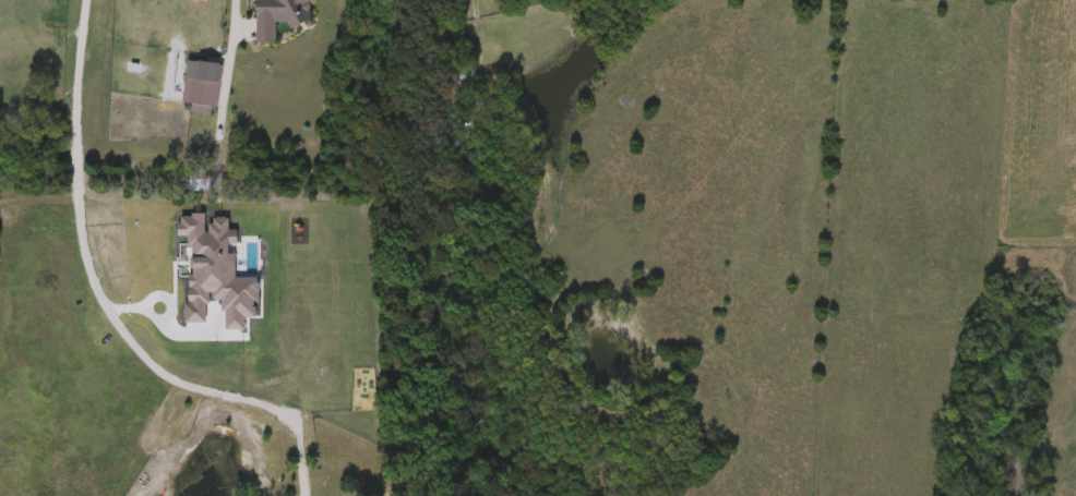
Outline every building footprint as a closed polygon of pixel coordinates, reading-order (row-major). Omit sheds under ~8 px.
[(449,92),(447,70),(475,68),(476,90),(449,92)]
